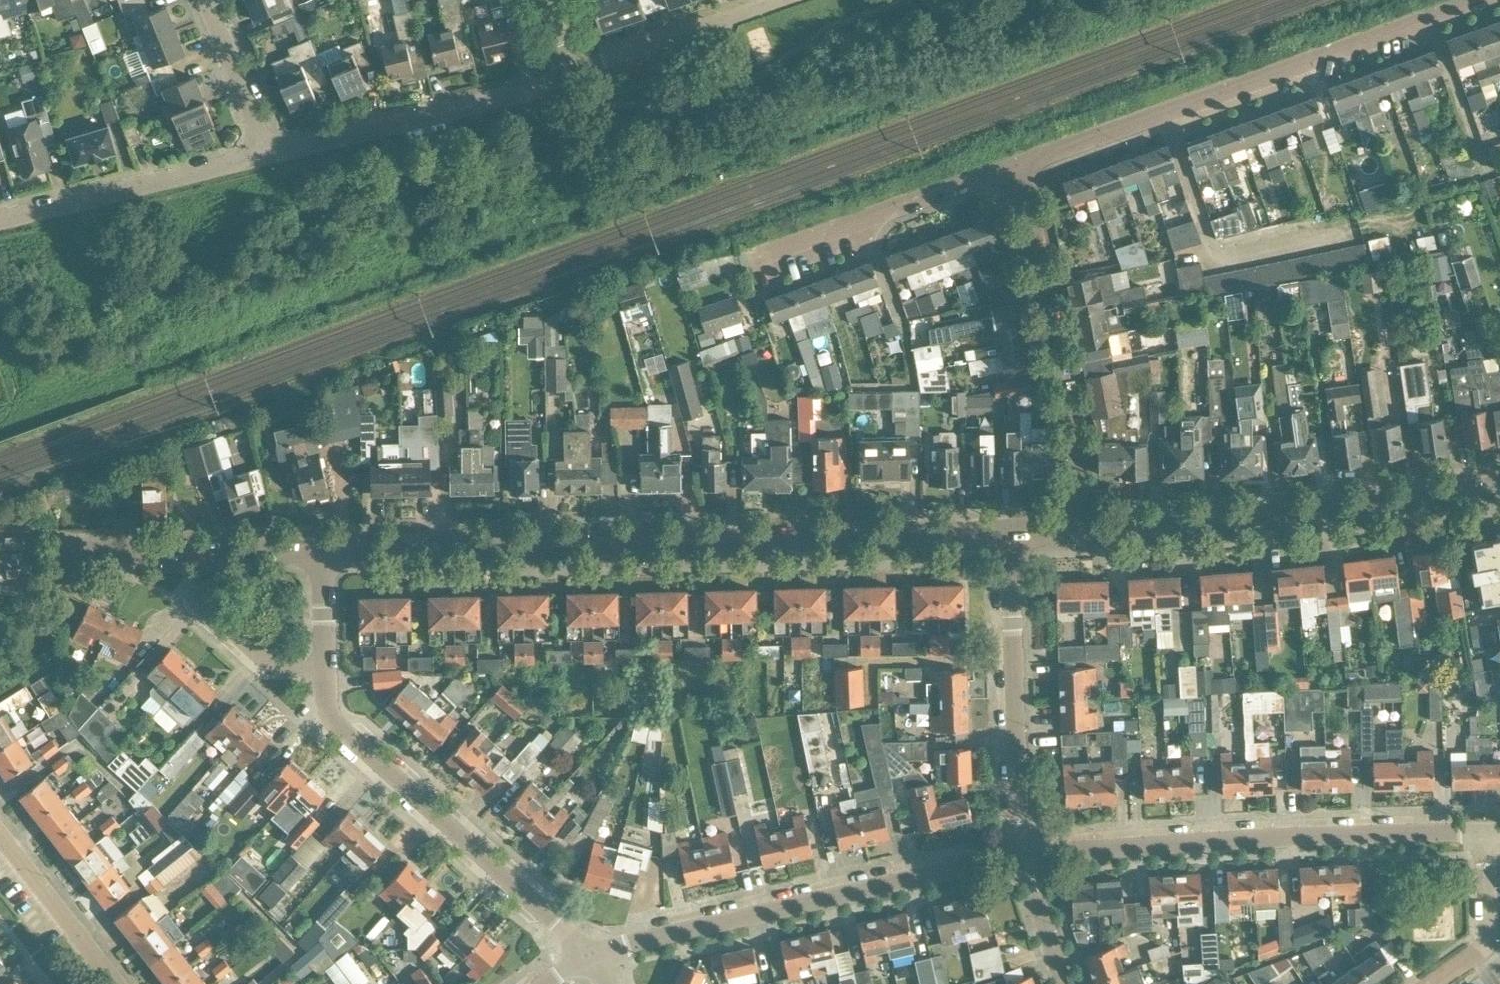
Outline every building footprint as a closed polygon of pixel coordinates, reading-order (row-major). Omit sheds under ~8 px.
[(10,32),(5,15),(29,7),(27,0),(0,0),(0,35),(10,32)] [(29,7),(52,1),(58,20),(77,14),(72,0),(27,0),(29,7)] [(123,10),(146,1),(146,0),(119,0),(123,10)] [(254,19),(270,12),(275,24),(285,19),(297,14),(292,0),(246,0),(254,19)] [(316,7),(313,0),(310,0),(298,5),(301,13),(316,7)] [(389,78),(401,75),(403,82),(428,76),(412,9),(409,9),(407,0),(399,0),(392,2),(395,13),(393,14),(400,41),(381,46),(389,78)] [(431,47),(436,66),(448,63),(450,71),(475,65),(459,0),(439,0),(440,4),(447,31),(429,36),(431,47)] [(483,42),(488,62),(515,55),(508,26),(522,22),(517,0),(502,0),(504,7),(492,10),(494,20),(479,23),(483,42)] [(601,31),(623,23),(616,0),(590,0),(601,31)] [(623,23),(646,15),(641,0),(616,0),(623,23)] [(146,1),(123,10),(129,24),(136,22),(140,33),(133,36),(137,45),(176,29),(167,5),(150,12),(146,1)] [(90,12),(79,17),(83,27),(94,22),(90,12)] [(322,66),(317,53),(301,13),(297,14),(285,19),(290,31),(295,29),(300,42),(288,47),(291,54),(271,62),(291,110),(317,99),(312,88),(329,82),(322,66)] [(1473,30),(1483,57),(1499,51),(1499,20),(1473,30)] [(91,47),(105,42),(97,21),(94,22),(83,27),(91,47)] [(186,53),(176,29),(137,45),(140,53),(138,54),(143,68),(146,67),(148,73),(137,77),(140,85),(151,80),(174,71),(170,60),(186,53)] [(1447,39),(1449,45),(1456,66),(1472,61),(1483,90),(1485,98),(1497,94),(1493,82),(1486,66),(1483,57),(1473,30),(1447,39)] [(70,36),(74,49),(87,45),(83,32),(70,36)] [(359,68),(370,63),(361,40),(341,48),(339,44),(317,53),(322,66),(328,64),(342,98),(367,87),(359,68)] [(1434,50),(1408,59),(1426,113),(1438,109),(1426,75),(1441,70),(1434,50)] [(1408,59),(1381,69),(1388,89),(1414,80),(1419,95),(1407,99),(1412,112),(1424,107),(1426,113),(1408,59)] [(20,66),(24,81),(32,78),(37,76),(33,62),(20,66)] [(1486,66),(1493,82),(1499,79),(1499,70),(1497,62),(1486,66)] [(1388,89),(1381,69),(1355,78),(1372,125),(1384,121),(1375,94),(1388,89)] [(162,106),(165,115),(205,99),(195,76),(179,82),(174,71),(151,80),(157,95),(164,92),(169,103),(162,106)] [(1355,78),(1329,87),(1341,122),(1356,117),(1366,146),(1378,142),(1372,125),(1355,78)] [(1483,90),(1473,94),(1478,108),(1480,107),(1487,105),(1485,98),(1483,90)] [(57,142),(42,94),(22,100),(29,121),(9,127),(13,141),(9,142),(14,157),(17,156),(23,175),(52,166),(45,145),(57,142)] [(1289,106),(1296,126),(1322,117),(1315,96),(1289,106)] [(112,99),(101,103),(107,122),(119,118),(112,99)] [(205,99),(165,115),(169,125),(176,122),(188,151),(215,140),(209,126),(214,123),(205,99)] [(1270,135),(1296,126),(1289,106),(1263,115),(1270,135)] [(1237,124),(1244,145),(1257,140),(1262,155),(1263,154),(1268,166),(1280,162),(1275,150),(1270,135),(1263,115),(1237,124)] [(133,117),(121,122),(131,145),(142,140),(133,117)] [(1232,157),(1229,150),(1244,145),(1237,124),(1211,134),(1228,181),(1239,177),(1232,157)] [(108,126),(68,138),(76,162),(90,158),(90,160),(102,156),(102,154),(116,150),(108,126)] [(1334,126),(1323,130),(1331,152),(1341,149),(1334,126)] [(1228,181),(1211,134),(1184,143),(1198,180),(1210,175),(1215,189),(1229,184),(1228,181)] [(1312,137),(1301,141),(1304,153),(1316,149),(1312,137)] [(1491,162),(1499,160),(1499,142),(1487,146),(1491,162)] [(1168,144),(1141,154),(1158,201),(1170,197),(1165,185),(1180,180),(1168,144)] [(1287,146),(1275,150),(1280,162),(1291,158),(1287,146)] [(1467,150),(1441,157),(1449,180),(1474,173),(1470,160),(1471,159),(1467,150)] [(1141,154),(1116,163),(1123,184),(1137,179),(1149,214),(1161,210),(1158,201),(1141,154)] [(1116,163),(1090,172),(1097,193),(1102,208),(1107,221),(1118,216),(1114,205),(1128,200),(1122,184),(1123,184),(1116,163)] [(1281,166),(1269,171),(1274,182),(1285,178),(1281,166)] [(1096,193),(1088,173),(1063,182),(1070,203),(1084,198),(1096,193)] [(1483,198),(1495,193),(1490,178),(1477,181),(1483,198)] [(1387,181),(1373,186),(1378,201),(1391,197),(1387,181)] [(1240,219),(1245,230),(1256,228),(1247,202),(1236,206),(1238,210),(1240,219)] [(1106,221),(1101,208),(1089,212),(1094,225),(1106,221)] [(1211,220),(1217,239),(1245,231),(1245,230),(1240,219),(1238,210),(1211,220)] [(991,218),(965,228),(978,264),(984,282),(996,278),(984,244),(998,239),(991,218)] [(1193,220),(1166,228),(1173,250),(1201,241),(1193,220)] [(978,264),(965,228),(939,237),(951,273),(978,264)] [(1433,234),(1424,236),(1427,249),(1436,247),(1433,234)] [(939,237),(912,247),(926,282),(937,278),(951,273),(939,237)] [(1469,243),(1447,250),(1448,254),(1455,273),(1460,288),(1481,281),(1469,243)] [(1352,246),(1356,266),(1368,264),(1364,244),(1352,246)] [(1342,248),(1346,268),(1356,266),(1352,246),(1342,248)] [(936,310),(934,305),(926,282),(912,247),(886,256),(894,277),(906,272),(912,288),(913,287),(917,297),(915,298),(915,299),(903,304),(907,316),(936,310)] [(1331,250),(1335,270),(1346,268),(1342,248),(1331,250)] [(1321,252),(1325,272),(1335,270),(1331,250),(1321,252)] [(1310,255),(1314,275),(1325,272),(1321,252),(1310,255)] [(1448,254),(1430,257),(1434,281),(1450,278),(1449,274),(1455,273),(1448,254)] [(1299,257),(1303,277),(1314,275),(1310,255),(1299,257)] [(1289,259),(1293,279),(1303,277),(1299,257),(1289,259)] [(1278,261),(1282,281),(1293,279),(1289,259),(1278,261)] [(871,261),(845,271),(855,299),(881,290),(871,261)] [(1268,263),(1272,283),(1282,281),(1278,261),(1268,263)] [(1200,262),(1176,267),(1182,294),(1205,290),(1203,276),(1200,262)] [(1257,265),(1261,285),(1272,283),(1268,263),(1257,265)] [(1246,268),(1251,288),(1261,285),(1257,265),(1246,268)] [(1236,270),(1240,290),(1251,288),(1246,268),(1236,270)] [(1225,272),(1229,292),(1240,290),(1236,270),(1225,272)] [(1363,292),(1382,289),(1379,270),(1360,272),(1363,292)] [(654,279),(652,271),(641,275),(645,286),(652,284),(654,279)] [(845,271),(819,280),(826,300),(851,291),(854,299),(855,299),(845,271)] [(1215,274),(1219,294),(1223,293),(1229,292),(1225,272),(1215,274)] [(1133,297),(1146,295),(1144,285),(1113,291),(1110,273),(1066,281),(1072,313),(1103,307),(1115,305),(1117,313),(1136,309),(1133,297)] [(1302,304),(1328,300),(1334,338),(1351,336),(1341,273),(1298,280),(1302,304)] [(1211,296),(1219,294),(1215,274),(1205,276),(1203,276),(1208,296),(1211,296)] [(937,278),(926,282),(934,305),(946,301),(937,278)] [(616,288),(622,310),(648,302),(642,280),(616,288)] [(826,300),(819,280),(793,290),(800,310),(805,325),(817,320),(831,316),(826,300)] [(971,280),(956,285),(963,306),(978,301),(971,280)] [(1301,298),(1298,281),(1297,281),(1280,284),(1278,288),(1279,298),(1284,301),(1301,298)] [(813,348),(809,336),(805,325),(800,310),(793,290),(766,299),(774,319),(787,314),(814,390),(823,387),(815,359),(812,353),(813,348)] [(1219,294),(1211,296),(1213,304),(1225,302),(1223,293),(1219,294)] [(1103,307),(1072,313),(1078,339),(1130,328),(1127,312),(1148,309),(1148,310),(1159,308),(1157,299),(1147,301),(1146,295),(1133,297),(1136,309),(1117,313),(1115,305),(1103,307)] [(707,330),(712,329),(742,320),(734,296),(700,307),(707,330)] [(870,302),(857,306),(861,319),(866,336),(884,331),(877,310),(873,311),(870,302)] [(994,330),(1026,324),(1021,303),(991,309),(993,315),(945,326),(929,329),(930,345),(937,344),(952,340),(958,337),(976,333),(994,330)] [(857,306),(845,310),(849,323),(861,319),(857,306)] [(544,317),(544,327),(545,357),(546,390),(559,389),(559,399),(572,399),(571,389),(568,359),(565,343),(559,343),(559,312),(544,317)] [(524,326),(518,326),(518,343),(527,343),(527,357),(545,357),(544,327),(544,317),(544,315),(524,315),(524,326)] [(1207,342),(1204,322),(1175,327),(1179,347),(1207,342)] [(969,349),(965,350),(967,361),(969,360),(1031,349),(1026,324),(994,330),(997,344),(974,348),(969,349)] [(1130,328),(1078,339),(1093,417),(1107,414),(1127,410),(1127,390),(1127,370),(1139,368),(1136,356),(1114,360),(1113,353),(1164,343),(1161,328),(1140,332),(1139,326),(1130,328)] [(716,340),(712,329),(707,330),(705,331),(699,333),(702,344),(716,340)] [(1464,339),(1466,349),(1478,347),(1473,329),(1464,332),(1465,339),(1464,339)] [(481,341),(481,353),(499,353),(498,341),(481,341)] [(708,347),(703,349),(699,351),(704,365),(727,357),(722,342),(708,347)] [(930,345),(911,348),(916,369),(917,369),(941,365),(937,344),(930,345)] [(754,347),(739,352),(739,353),(743,364),(758,358),(754,347)] [(1031,349),(969,360),(971,373),(977,372),(978,375),(1004,370),(1005,376),(1035,370),(1031,349)] [(1127,370),(1127,390),(1152,391),(1152,383),(1151,365),(1149,354),(1148,353),(1136,356),(1139,368),(1127,370)] [(1470,382),(1453,385),(1457,414),(1462,413),(1467,446),(1494,442),(1489,409),(1493,408),(1488,374),(1487,371),(1486,371),(1481,357),(1467,359),(1470,382)] [(688,360),(667,365),(683,420),(703,414),(688,360)] [(1441,417),(1434,418),(1425,361),(1400,364),(1408,422),(1418,420),(1423,452),(1446,449),(1441,417)] [(788,365),(785,370),(787,375),(793,378),(798,376),(801,370),(798,365),(793,363),(788,365)] [(842,385),(835,363),(821,367),(827,389),(842,385)] [(1284,363),(1272,364),(1283,440),(1275,441),(1279,473),(1299,470),(1296,446),(1291,414),(1288,383),(1287,383),(1284,363)] [(917,369),(921,390),(921,391),(931,391),(940,391),(948,390),(950,390),(946,364),(941,365),(917,369)] [(1373,368),(1360,370),(1365,403),(1366,409),(1369,429),(1372,428),(1377,459),(1403,455),(1400,436),(1398,423),(1385,425),(1381,426),(1379,414),(1373,368)] [(1487,371),(1488,374),(1493,408),(1494,408),(1495,422),(1498,442),(1499,442),(1499,369),(1487,371)] [(1036,376),(1005,382),(1008,394),(1039,388),(1036,376)] [(1208,376),(1208,394),(1209,415),(1210,440),(1222,440),(1223,477),(1241,477),(1240,444),(1239,421),(1238,421),(1238,414),(1227,414),(1225,376),(1208,376)] [(572,382),(571,385),(572,388),(573,390),(576,391),(579,391),(581,389),(582,386),(582,383),(580,381),(577,380),(574,380),(572,382)] [(372,381),(362,385),(366,395),(376,391),(372,381)] [(1299,381),(1288,383),(1291,414),(1296,446),(1299,470),(1319,468),(1314,436),(1307,437),(1299,381)] [(1008,394),(1005,382),(993,384),(996,396),(1008,394)] [(1357,382),(1325,387),(1337,465),(1360,462),(1355,430),(1346,431),(1342,403),(1360,400),(1357,382)] [(359,383),(314,399),(322,433),(361,423),(361,414),(359,383)] [(1258,386),(1234,389),(1238,414),(1238,421),(1239,421),(1240,444),(1241,477),(1259,476),(1259,456),(1258,438),(1252,438),(1252,420),(1262,418),(1258,386)] [(437,415),(439,414),(454,414),(452,387),(436,389),(437,415)] [(920,425),(920,400),(919,390),(905,390),(906,404),(892,405),(892,420),(906,420),(906,434),(921,434),(920,425)] [(948,390),(948,413),(964,413),(964,390),(948,390)] [(966,390),(964,390),(964,413),(994,412),(993,390),(966,395),(966,390)] [(895,400),(895,391),(873,391),(873,401),(889,401),(889,400),(895,400)] [(820,394),(800,395),(801,439),(815,438),(816,486),(842,485),(841,462),(844,461),(843,441),(843,437),(815,437),(814,419),(821,419),(820,394)] [(1166,400),(1151,400),(1151,421),(1166,421),(1166,400)] [(648,405),(633,406),(634,427),(648,427),(649,453),(640,453),(641,489),(661,489),(661,456),(661,423),(660,423),(648,423),(648,409),(648,405)] [(672,405),(648,405),(648,409),(648,423),(660,423),(661,423),(661,456),(661,489),(682,489),(681,452),(673,453),(672,422),(672,405)] [(483,408),(468,409),(468,420),(469,427),(472,466),(472,492),(494,492),(494,489),(499,489),(498,464),(494,464),(493,444),(484,444),(480,444),(480,428),(483,427),(483,408)] [(1093,417),(1098,440),(1099,473),(1123,472),(1122,439),(1127,439),(1127,435),(1127,429),(1127,410),(1107,414),(1093,417)] [(1020,411),(1019,411),(1019,415),(1019,441),(1024,442),(1024,446),(1025,480),(1027,480),(1027,475),(1051,475),(1050,441),(1032,441),(1031,411),(1029,411),(1020,411)] [(579,413),(574,413),(576,428),(578,491),(600,490),(600,458),(589,458),(589,428),(588,428),(588,413),(579,413)] [(374,414),(361,414),(361,423),(362,460),(372,460),(373,491),(384,491),(384,494),(400,494),(399,455),(385,456),(385,445),(375,445),(374,414)] [(398,424),(399,455),(400,494),(419,493),(419,490),(429,490),(429,467),(440,467),(437,414),(419,415),(419,423),(398,424)] [(1001,447),(1001,461),(1002,481),(1025,480),(1024,442),(1019,441),(1019,415),(1007,415),(1007,447),(1001,447)] [(1209,415),(1180,415),(1180,424),(1182,478),(1200,478),(1199,458),(1199,441),(1210,440),(1209,415)] [(790,418),(765,419),(765,432),(766,456),(767,487),(792,486),(790,418)] [(513,492),(537,491),(536,444),(531,444),(530,419),(506,420),(507,463),(512,463),(513,492)] [(1163,440),(1163,459),(1164,479),(1182,478),(1180,424),(1164,424),(1164,440),(1163,440)] [(971,450),(971,462),(972,482),(995,481),(993,425),(979,425),(980,450),(971,450)] [(450,465),(451,493),(472,492),(472,466),(469,427),(459,427),(459,445),(457,445),(458,465),(450,465)] [(565,458),(556,458),(557,491),(578,491),(576,428),(565,428),(565,458)] [(1123,472),(1123,478),(1148,477),(1147,444),(1138,444),(1138,428),(1127,429),(1127,435),(1127,439),(1122,439),(1123,472)] [(318,498),(330,496),(314,430),(301,433),(302,438),(276,444),(281,464),(296,460),(301,483),(295,484),(298,497),(304,496),(304,498),(318,495),(318,498)] [(927,434),(927,439),(927,443),(928,459),(930,459),(931,483),(957,482),(956,434),(953,431),(940,431),(939,433),(939,434),(927,434)] [(753,457),(743,457),(744,488),(767,487),(766,456),(765,432),(752,433),(753,457)] [(720,435),(703,435),(704,488),(726,488),(726,460),(720,461),(720,435)] [(600,438),(600,458),(614,457),(613,437),(600,438)] [(213,439),(198,443),(207,473),(221,468),(224,478),(235,516),(260,508),(256,494),(265,491),(259,468),(249,471),(235,475),(229,455),(219,458),(213,439)] [(907,441),(862,442),(863,476),(908,475),(907,441)] [(207,473),(198,443),(184,448),(193,477),(207,473)] [(158,453),(139,460),(142,468),(161,461),(158,453)] [(144,500),(129,500),(130,520),(145,520),(145,527),(167,526),(167,506),(166,488),(165,470),(142,471),(143,488),(144,500)] [(1471,543),(1473,553),(1472,554),(1474,568),(1471,568),(1473,580),(1476,580),(1479,594),(1480,594),(1482,604),(1499,601),(1499,537),(1492,538),(1492,539),(1471,543)] [(1414,552),(1417,572),(1418,583),(1433,581),(1439,618),(1464,614),(1458,577),(1447,579),(1444,563),(1442,563),(1439,548),(1414,552)] [(1395,555),(1369,558),(1372,586),(1374,600),(1393,598),(1398,645),(1415,643),(1413,623),(1409,589),(1399,590),(1395,555)] [(1347,596),(1337,597),(1340,624),(1341,637),(1350,636),(1349,624),(1352,623),(1349,602),(1372,599),(1371,587),(1372,586),(1369,558),(1343,561),(1347,596)] [(1318,612),(1316,593),(1326,592),(1323,563),(1297,566),(1299,594),(1300,604),(1302,626),(1315,625),(1313,612),(1318,612)] [(1299,594),(1297,566),(1272,568),(1274,597),(1275,597),(1276,603),(1276,607),(1300,604),(1299,594)] [(1251,570),(1226,572),(1229,611),(1252,610),(1253,640),(1267,639),(1266,620),(1264,604),(1254,605),(1251,570)] [(1192,610),(1195,654),(1206,654),(1205,642),(1209,642),(1208,624),(1229,622),(1228,611),(1229,611),(1226,572),(1200,574),(1202,609),(1192,610)] [(1180,575),(1153,577),(1156,627),(1156,631),(1172,630),(1170,603),(1181,603),(1181,595),(1180,575)] [(1131,613),(1120,614),(1121,646),(1123,645),(1123,649),(1131,648),(1131,645),(1133,645),(1132,624),(1142,623),(1142,627),(1156,627),(1153,577),(1128,578),(1130,606),(1131,613)] [(1108,579),(1082,580),(1083,609),(1109,608),(1108,579)] [(1056,581),(1057,610),(1083,609),(1082,580),(1056,581)] [(819,616),(800,617),(801,638),(967,634),(966,610),(968,610),(968,582),(905,583),(905,585),(819,587),(819,616)] [(1419,587),(1409,589),(1412,614),(1413,623),(1425,622),(1423,597),(1420,597),(1419,587)] [(621,591),(592,592),(593,642),(610,642),(610,634),(651,633),(651,641),(670,640),(670,632),(711,632),(711,640),(728,639),(727,589),(698,590),(698,588),(621,589),(621,591)] [(420,593),(357,595),(358,622),(360,622),(360,647),(526,643),(526,622),(507,623),(506,594),(420,595),(420,593)] [(1337,597),(1326,599),(1326,609),(1325,609),(1329,649),(1342,648),(1339,624),(1340,624),(1337,597)] [(74,636),(85,641),(88,643),(92,635),(104,641),(116,616),(90,603),(74,636)] [(1109,644),(1110,646),(1121,646),(1120,614),(1107,614),(1109,644)] [(116,616),(104,641),(117,647),(113,655),(128,662),(144,630),(116,616)] [(1277,619),(1266,620),(1267,639),(1268,651),(1279,650),(1277,619)] [(570,659),(581,660),(582,637),(571,636),(570,659)] [(1472,638),(1474,648),(1482,646),(1481,637),(1472,638)] [(845,654),(847,643),(824,640),(822,651),(845,654)] [(899,652),(916,652),(916,640),(899,640),(899,652)] [(709,644),(685,644),(685,656),(709,657),(709,644)] [(1085,645),(1058,645),(1059,661),(1086,660),(1085,645)] [(547,660),(570,659),(569,647),(547,648),(547,660)] [(170,648),(157,663),(148,673),(157,682),(151,690),(151,694),(162,704),(171,694),(171,695),(194,670),(170,648)] [(1342,649),(1333,650),(1334,660),(1343,659),(1342,649)] [(406,668),(432,667),(432,654),(406,655),(406,668)] [(1472,659),(1474,672),(1484,670),(1482,657),(1472,659)] [(1367,676),(1379,675),(1377,663),(1366,664),(1367,676)] [(1180,696),(1190,696),(1197,695),(1196,684),(1195,664),(1178,665),(1180,696)] [(904,666),(905,677),(920,677),(919,665),(904,666)] [(1079,667),(1059,668),(1060,698),(1087,697),(1098,696),(1098,681),(1096,681),(1095,666),(1079,667)] [(863,704),(862,667),(835,668),(836,705),(863,704)] [(1234,690),(1234,676),(1213,678),(1213,668),(1198,669),(1199,693),(1234,690)] [(402,669),(374,671),(375,689),(403,686),(402,669)] [(926,682),(927,701),(940,700),(967,699),(966,669),(930,670),(931,682),(926,682)] [(194,670),(171,695),(195,716),(218,691),(194,670)] [(45,679),(43,675),(30,683),(37,693),(46,688),(48,690),(51,688),(45,679)] [(471,690),(457,676),(441,693),(456,706),(471,690)] [(1308,676),(1287,676),(1288,688),(1308,687),(1308,676)] [(68,700),(74,688),(77,682),(65,677),(58,696),(68,700)] [(1235,689),(1247,689),(1247,677),(1234,678),(1235,689)] [(1475,677),(1467,679),(1468,690),(1477,689),(1475,677)] [(410,679),(400,690),(387,705),(411,726),(434,701),(410,679)] [(1441,679),(1429,679),(1430,720),(1443,719),(1441,679)] [(1178,696),(1177,683),(1164,684),(1164,696),(1178,696)] [(503,684),(491,698),(516,718),(527,704),(503,684)] [(1130,684),(1118,684),(1119,696),(1130,696),(1130,684)] [(1348,708),(1361,708),(1362,708),(1361,684),(1347,684),(1348,708)] [(16,737),(28,730),(21,719),(16,722),(10,711),(33,696),(26,685),(0,701),(0,710),(2,713),(0,714),(0,748),(16,737)] [(1323,687),(1283,689),(1283,710),(1284,730),(1312,728),(1311,710),(1323,709),(1323,687)] [(51,688),(48,690),(37,697),(50,715),(63,707),(51,688)] [(78,689),(66,712),(79,730),(98,707),(80,690),(78,689)] [(1283,689),(1243,691),(1245,741),(1246,761),(1247,792),(1273,791),(1272,771),(1271,750),(1269,750),(1269,740),(1254,741),(1252,711),(1283,710),(1283,689)] [(1217,693),(1204,694),(1206,730),(1219,730),(1217,693)] [(1206,730),(1204,695),(1197,695),(1190,696),(1192,731),(1206,730)] [(1087,697),(1060,698),(1061,728),(1098,726),(1097,710),(1087,710),(1087,697)] [(968,729),(967,699),(940,700),(940,714),(931,715),(932,730),(968,729)] [(434,701),(411,726),(435,747),(458,722),(434,701)] [(251,722),(233,705),(206,734),(215,741),(220,735),(231,744),(251,722)] [(63,707),(50,715),(41,721),(48,731),(55,727),(60,727),(69,741),(81,731),(79,730),(66,712),(65,707),(64,706),(63,707)] [(117,725),(98,707),(79,730),(81,731),(109,763),(118,754),(102,740),(117,725)] [(821,727),(818,713),(797,714),(801,731),(809,770),(829,765),(821,727)] [(1466,763),(1451,763),(1452,786),(1480,785),(1478,737),(1476,737),(1474,714),(1468,715),(1469,733),(1467,738),(1465,738),(1466,763)] [(1361,715),(1361,755),(1373,755),(1373,715),(1361,715)] [(631,737),(646,741),(651,720),(636,717),(631,737)] [(1123,721),(1123,730),(1139,730),(1139,720),(1123,721)] [(270,738),(251,722),(231,744),(221,755),(232,764),(236,760),(244,767),(270,738)] [(582,739),(566,725),(549,743),(566,757),(582,739)] [(494,743),(475,727),(447,758),(466,775),(494,743)] [(897,737),(907,737),(907,732),(902,727),(897,727),(897,737)] [(1373,751),(1373,768),(1374,788),(1404,787),(1403,761),(1402,761),(1402,727),(1386,728),(1386,751),(1373,751)] [(160,770),(169,778),(204,739),(196,731),(160,770)] [(1102,761),(1088,762),(1091,803),(1116,801),(1115,781),(1115,779),(1128,778),(1126,752),(1125,738),(1125,731),(1096,732),(1097,744),(1113,743),(1114,761),(1102,761)] [(532,741),(531,740),(515,758),(525,767),(550,740),(540,732),(532,741)] [(1087,733),(1082,733),(1062,733),(1063,759),(1088,758),(1087,742),(1087,733)] [(0,748),(0,767),(6,777),(43,753),(46,757),(59,747),(59,746),(60,745),(54,737),(53,739),(52,738),(30,753),(26,745),(23,747),(16,737),(0,748)] [(1140,737),(1125,738),(1126,752),(1141,751),(1140,737)] [(1478,737),(1480,785),(1499,785),(1499,762),(1479,762),(1479,751),(1492,751),(1491,737),(1478,737)] [(866,744),(869,755),(876,787),(891,784),(890,778),(881,740),(866,744)] [(883,740),(881,740),(890,778),(907,774),(919,830),(940,825),(936,804),(931,782),(930,782),(906,760),(883,740)] [(904,740),(883,740),(906,760),(927,759),(926,740),(904,740)] [(494,743),(466,775),(484,792),(511,762),(503,755),(505,752),(494,743)] [(723,816),(737,813),(722,744),(711,746),(715,763),(711,763),(723,816)] [(1301,790),(1327,789),(1326,757),(1326,748),(1326,746),(1300,746),(1301,790)] [(1326,748),(1326,757),(1327,789),(1352,788),(1351,747),(1339,747),(1326,748)] [(935,749),(936,763),(934,763),(935,766),(931,767),(931,778),(935,778),(935,782),(956,781),(966,781),(971,780),(969,748),(935,749)] [(146,756),(138,764),(123,749),(118,754),(109,763),(108,764),(135,789),(137,790),(152,775),(157,770),(159,771),(159,770),(146,756)] [(1417,760),(1403,761),(1404,787),(1434,786),(1433,750),(1417,750),(1417,760)] [(1232,752),(1220,753),(1223,794),(1247,792),(1246,761),(1233,762),(1232,752)] [(72,763),(65,754),(52,764),(59,773),(72,763)] [(76,778),(80,782),(96,772),(99,770),(86,754),(75,763),(82,773),(76,778)] [(1182,765),(1168,767),(1170,797),(1195,796),(1192,755),(1181,755),(1182,765)] [(244,787),(229,805),(243,817),(262,796),(277,810),(289,797),(310,774),(291,757),(277,772),(265,786),(261,791),(250,781),(244,787)] [(746,791),(739,757),(725,760),(732,794),(746,791)] [(1141,758),(1143,779),(1144,799),(1170,797),(1168,767),(1154,768),(1153,757),(1141,758)] [(1088,762),(1074,763),(1063,764),(1066,805),(1091,803),(1088,762)] [(800,810),(815,806),(809,777),(808,777),(806,767),(796,770),(798,779),(800,779),(802,787),(800,787),(800,790),(796,791),(800,810)] [(96,772),(80,782),(71,790),(79,800),(103,780),(96,772)] [(277,810),(271,816),(289,832),(285,837),(296,848),(310,832),(320,822),(309,812),(315,806),(328,791),(310,774),(289,797),(277,810)] [(57,787),(47,775),(21,796),(38,817),(62,799),(55,790),(57,787)] [(229,805),(244,787),(235,778),(219,796),(229,805)] [(560,788),(523,828),(542,845),(570,814),(561,807),(555,814),(549,809),(574,782),(569,778),(560,788)] [(532,781),(518,796),(505,811),(523,828),(560,788),(559,788),(550,798),(540,788),(532,781)] [(936,804),(940,825),(972,818),(967,797),(966,781),(956,781),(957,799),(936,804)] [(193,787),(166,817),(169,821),(170,822),(180,831),(183,834),(191,827),(194,823),(187,816),(188,815),(204,797),(193,787)] [(854,797),(865,842),(889,837),(880,797),(878,798),(876,787),(854,793),(854,797)] [(137,790),(135,789),(126,796),(140,813),(136,816),(151,835),(169,821),(153,803),(152,804),(149,801),(137,790)] [(583,830),(595,836),(611,801),(600,795),(583,830)] [(831,808),(836,828),(840,848),(865,842),(854,797),(840,800),(841,806),(831,808)] [(62,799),(38,817),(55,839),(79,820),(62,799)] [(577,805),(573,810),(577,814),(560,833),(569,841),(582,826),(579,823),(588,815),(577,805)] [(349,810),(336,825),(323,839),(331,846),(337,840),(347,849),(367,826),(349,810)] [(663,814),(663,833),(674,831),(671,812),(663,814)] [(106,834),(119,824),(112,815),(99,825),(106,834)] [(795,827),(781,830),(788,860),(813,854),(804,815),(793,817),(795,827)] [(79,820),(55,839),(72,861),(96,842),(79,820)] [(754,826),(759,846),(763,865),(788,860),(781,830),(767,833),(765,824),(754,826)] [(367,826),(347,849),(348,850),(341,857),(347,862),(341,869),(354,880),(387,844),(367,826)] [(727,832),(703,837),(711,877),(736,871),(727,832)] [(96,842),(72,861),(89,883),(113,864),(123,856),(106,834),(96,842)] [(146,869),(138,875),(145,884),(170,864),(194,845),(195,844),(183,834),(153,858),(155,862),(146,869)] [(678,843),(682,863),(687,883),(711,877),(703,837),(701,837),(704,847),(690,850),(688,840),(678,843)] [(621,840),(618,850),(616,859),(608,889),(632,895),(639,867),(646,869),(652,848),(621,840)] [(594,842),(589,863),(583,882),(608,889),(616,859),(618,850),(605,846),(605,845),(594,842)] [(170,864),(145,884),(153,893),(203,853),(194,845),(170,864)] [(242,854),(227,871),(252,893),(267,877),(242,854)] [(258,895),(262,898),(258,902),(280,924),(291,914),(277,900),(307,868),(290,854),(272,875),(274,877),(258,895)] [(113,864),(89,883),(106,905),(122,892),(133,884),(131,881),(124,872),(131,866),(123,856),(113,864)] [(407,863),(394,877),(381,892),(390,899),(396,893),(406,902),(426,880),(407,863)] [(1329,865),(1331,891),(1345,890),(1346,900),(1360,899),(1360,907),(1360,915),(1371,915),(1370,897),(1361,898),(1359,863),(1329,865)] [(1299,867),(1300,887),(1301,903),(1318,902),(1318,892),(1331,891),(1329,865),(1299,867)] [(1277,868),(1252,869),(1255,908),(1278,907),(1279,937),(1258,945),(1259,958),(1280,950),(1293,946),(1291,906),(1280,906),(1277,868)] [(1227,871),(1228,891),(1229,909),(1241,909),(1241,900),(1253,900),(1254,909),(1255,908),(1252,869),(1227,871)] [(227,899),(235,894),(242,887),(224,870),(211,881),(227,899)] [(1174,874),(1176,905),(1177,914),(1177,924),(1203,922),(1199,872),(1174,874)] [(1174,874),(1149,876),(1151,901),(1152,915),(1177,914),(1176,905),(1174,874)] [(1096,880),(1098,911),(1112,910),(1113,918),(1122,918),(1123,935),(1137,930),(1136,915),(1124,916),(1123,902),(1121,878),(1096,880)] [(406,902),(398,911),(416,927),(405,939),(415,949),(427,936),(418,927),(445,897),(426,880),(406,902)] [(1083,913),(1098,912),(1098,911),(1096,880),(1071,882),(1073,921),(1084,920),(1083,913)] [(362,894),(369,900),(378,889),(372,883),(362,894)] [(325,929),(334,919),(356,896),(346,887),(315,920),(325,929)] [(983,894),(958,900),(967,938),(992,933),(983,894)] [(142,896),(131,905),(116,917),(133,939),(157,920),(150,911),(152,909),(142,896)] [(934,905),(938,925),(942,944),(967,938),(958,900),(934,905)] [(1360,907),(1348,908),(1348,924),(1360,923),(1360,915),(1360,907)] [(906,912),(882,917),(889,947),(888,947),(890,956),(915,950),(906,912)] [(157,920),(133,939),(150,961),(174,942),(184,935),(167,913),(157,921),(157,920)] [(389,919),(384,914),(366,934),(371,939),(389,919)] [(442,941),(431,931),(417,947),(426,960),(440,945),(458,962),(464,955),(485,933),(466,915),(442,941)] [(1309,922),(1315,938),(1323,936),(1334,931),(1328,915),(1309,922)] [(857,923),(862,942),(866,961),(877,959),(875,950),(888,947),(889,947),(882,917),(857,923)] [(325,929),(317,938),(320,940),(320,941),(329,953),(335,960),(349,949),(353,946),(368,966),(377,958),(368,945),(367,945),(357,938),(334,919),(327,927),(325,929)] [(1182,964),(1184,983),(1188,983),(1219,972),(1219,969),(1218,958),(1216,927),(1200,929),(1203,962),(1182,964)] [(1354,937),(1346,927),(1334,931),(1344,944),(1354,937)] [(830,929),(806,935),(812,966),(814,973),(838,967),(830,929)] [(1086,930),(1073,930),(1078,943),(1086,943),(1086,930)] [(485,933),(464,955),(475,965),(468,972),(476,979),(503,949),(485,933)] [(812,966),(806,935),(781,940),(789,979),(800,976),(799,969),(812,966)] [(214,947),(207,937),(194,947),(202,956),(214,947)] [(1375,940),(1353,955),(1371,982),(1394,966),(1375,940)] [(320,941),(308,951),(318,963),(329,953),(320,941)] [(174,942),(150,961),(167,983),(191,964),(174,942)] [(1124,942),(1086,955),(1094,979),(1123,969),(1118,956),(1128,953),(1124,942)] [(1325,942),(1313,947),(1323,961),(1333,954),(1325,942)] [(1167,945),(1161,944),(1147,948),(1151,960),(1169,954),(1167,945)] [(710,956),(712,964),(723,962),(726,975),(758,968),(753,946),(710,956)] [(410,947),(404,947),(404,959),(417,959),(416,947),(410,947)] [(1323,961),(1313,947),(1302,951),(1312,968),(1323,961)] [(1336,979),(1339,983),(1367,983),(1371,982),(1353,955),(1352,956),(1357,964),(1336,979)] [(931,956),(915,960),(921,983),(937,983),(931,956)] [(1218,958),(1219,969),(1233,968),(1233,957),(1218,958)] [(1286,957),(1259,967),(1268,980),(1291,964),(1286,957)] [(973,966),(975,978),(1005,971),(1002,958),(973,966)] [(231,969),(224,959),(212,968),(220,978),(231,969)] [(298,961),(292,965),(301,977),(307,972),(298,961)] [(704,970),(685,962),(675,983),(699,983),(704,970)] [(167,983),(168,983),(207,983),(191,964),(167,983)] [(1094,979),(1096,983),(1145,983),(1138,964),(1123,969),(1094,979)] [(1259,967),(1248,972),(1256,983),(1263,983),(1268,980),(1259,967)] [(854,972),(857,983),(873,983),(869,968),(854,972)] [(937,983),(949,983),(946,968),(934,971),(937,983)] [(1336,979),(1327,968),(1317,976),(1323,983),(1339,983),(1336,979)] [(345,974),(341,969),(331,976),(337,983),(352,983),(345,974)] [(418,983),(433,983),(422,969),(413,975),(419,983),(418,983)] [(279,983),(292,983),(296,981),(289,972),(278,982),(279,983)] [(841,983),(857,983),(854,972),(839,975),(841,983)] [(1031,975),(1025,977),(1007,983),(1004,975),(979,983),(1034,983),(1031,975)] [(1163,983),(1184,983),(1183,976),(1163,983)]
